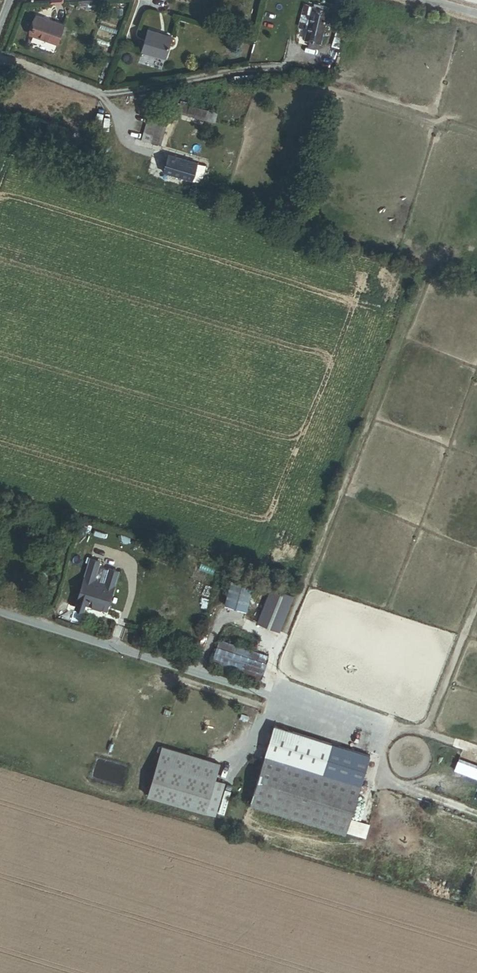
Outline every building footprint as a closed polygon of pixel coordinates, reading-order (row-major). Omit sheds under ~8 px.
[(350,1),(348,0),(336,0),(333,9),(347,13),(350,1)] [(327,11),(313,7),(306,40),(309,41),(320,43),(327,11)] [(63,28),(39,19),(32,38),(56,47),(63,28)] [(143,30),(137,52),(160,59),(167,37),(143,30)] [(320,43),(309,41),(308,47),(319,49),(320,43)] [(208,112),(166,99),(159,121),(149,118),(145,131),(155,134),(152,143),(161,146),(172,111),(205,122),(208,112)] [(164,172),(169,155),(155,151),(148,175),(162,179),(164,172)] [(198,164),(169,155),(164,172),(194,180),(198,164)] [(207,167),(198,164),(194,180),(202,183),(207,167)] [(99,560),(90,557),(75,605),(85,608),(86,604),(106,610),(118,570),(109,568),(109,569),(105,582),(94,579),(97,566),(99,560)] [(105,582),(109,569),(97,566),(94,579),(105,582)] [(258,653),(219,642),(217,649),(256,660),(258,653)] [(215,658),(212,665),(255,677),(257,670),(215,658)] [(275,725),(267,754),(324,772),(333,743),(275,725)] [(362,783),(371,755),(333,743),(324,772),(362,783)] [(218,782),(223,764),(165,747),(151,796),(209,813),(218,782)] [(324,772),(267,754),(252,802),(347,831),(362,783),(324,772)] [(217,815),(226,784),(218,782),(209,813),(217,815)]
